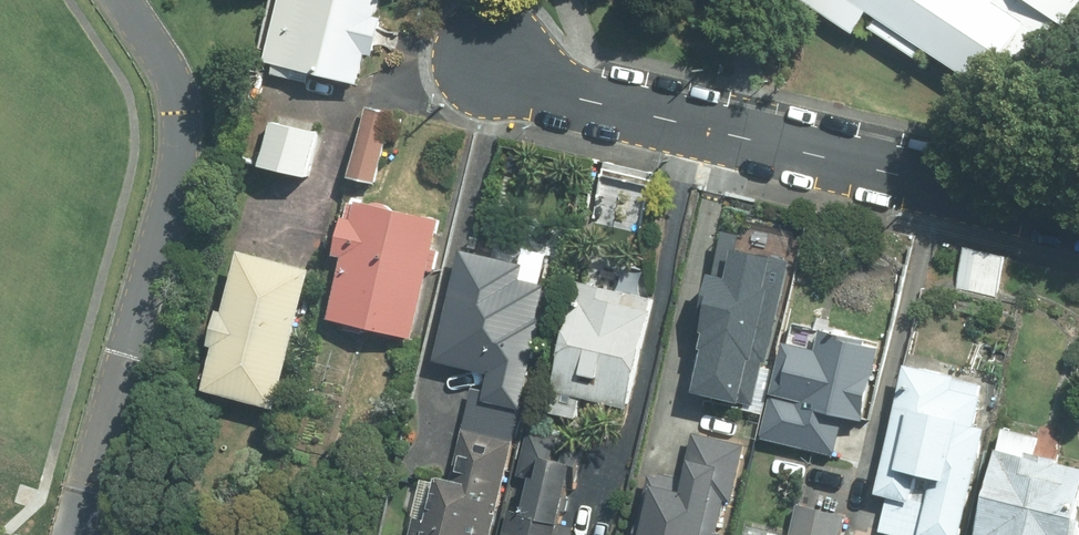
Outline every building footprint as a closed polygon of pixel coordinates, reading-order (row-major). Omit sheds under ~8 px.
[(260,57),(359,83),(381,0),(275,0),(260,57)] [(859,33),(875,11),(987,91),(1041,15),(1063,31),(1078,8),(1078,0),(811,0),(859,33)] [(396,112),(369,105),(351,176),(377,183),(396,112)] [(320,130),(272,120),(263,165),(310,175),(320,130)] [(650,174),(608,164),(595,218),(637,228),(650,174)] [(337,255),(346,257),(332,318),(414,337),(442,219),(360,200),(355,218),(346,216),(337,255)] [(1003,256),(963,247),(954,285),(994,294),(1003,256)] [(315,268),(243,249),(227,310),(221,309),(211,344),(217,346),(206,388),(279,407),(315,268)] [(523,262),(461,249),(436,360),(491,372),(485,399),(522,407),(549,286),(519,280),(523,262)] [(720,251),(686,391),(751,407),(785,267),(720,251)] [(655,298),(582,280),(554,389),(558,390),(553,411),(579,417),(584,396),(627,407),(655,298)] [(820,349),(794,343),(782,396),(867,415),(883,344),(824,331),(820,349)] [(906,362),(875,493),(887,496),(879,530),(902,534),(962,534),(987,427),(976,424),(982,395),(952,388),(955,373),(906,362)] [(528,427),(517,475),(533,479),(525,513),(510,510),(504,534),(560,534),(582,439),(528,427)] [(1000,427),(975,534),(1078,534),(1078,529),(1078,466),(1033,456),(1038,436),(1000,427)] [(409,534),(492,534),(515,440),(464,428),(451,482),(424,475),(409,534)] [(649,472),(635,534),(717,534),(725,500),(732,502),(745,443),(694,432),(683,479),(649,472)] [(748,524),(745,534),(842,534),(846,513),(800,503),(794,534),(748,524)]
